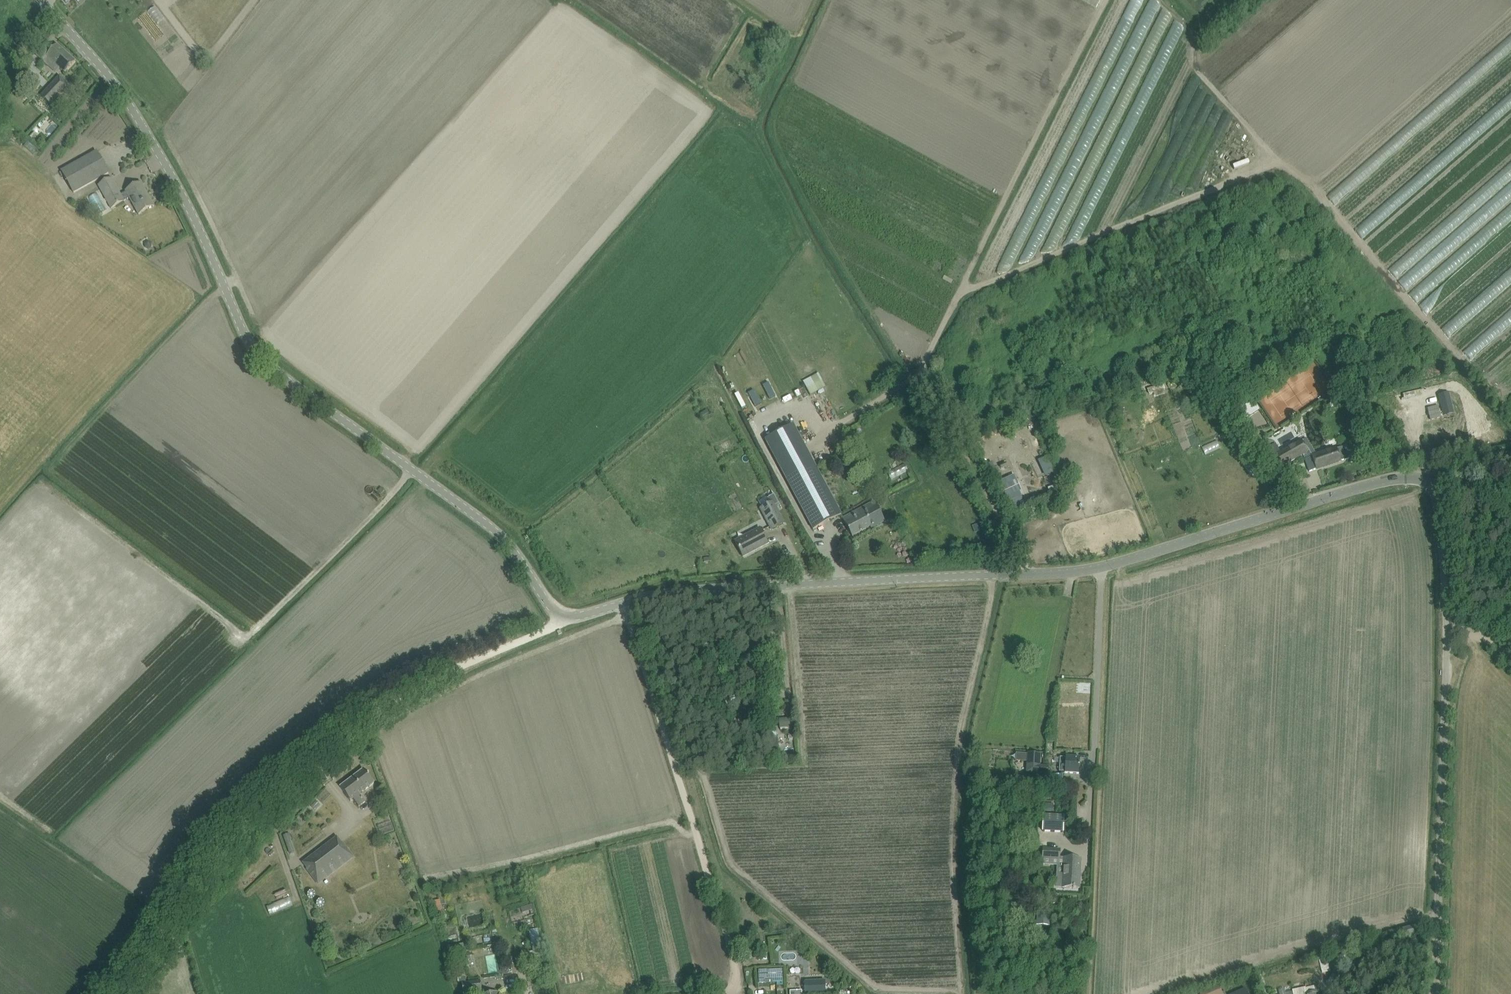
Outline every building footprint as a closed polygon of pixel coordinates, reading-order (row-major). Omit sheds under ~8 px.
[(147,13),(150,23),(159,20),(156,11),(147,13)] [(260,18),(247,37),(254,42),(267,22),(260,18)] [(57,45),(47,56),(66,73),(76,62),(57,45)] [(72,87),(60,76),(42,96),(54,107),(72,87)] [(109,174),(97,152),(62,172),(74,193),(109,174)] [(388,175),(380,179),(385,188),(392,184),(388,175)] [(121,195),(112,179),(98,186),(112,210),(125,203),(124,202),(129,200),(138,215),(154,206),(148,195),(147,196),(140,184),(126,192),(121,195)] [(99,216),(108,212),(102,195),(92,199),(99,216)] [(813,397),(829,390),(823,376),(807,383),(813,397)] [(1128,423),(1133,421),(1130,412),(1125,414),(1128,423)] [(1135,423),(1120,428),(1122,435),(1137,431),(1135,423)] [(765,440),(813,530),(841,515),(793,425),(765,440)] [(1302,455),(1305,459),(1309,472),(1349,458),(1345,446),(1310,457),(1301,441),(1280,453),(1275,444),(1268,448),(1280,468),(1302,455)] [(1255,480),(1263,475),(1251,458),(1244,463),(1255,480)] [(1038,469),(1042,478),(1047,475),(1044,466),(1038,469)] [(894,483),(911,478),(908,467),(891,471),(894,483)] [(1014,504),(1027,499),(1019,478),(1006,482),(1014,504)] [(1026,500),(1015,504),(1018,512),(1029,508),(1026,500)] [(760,508),(772,530),(785,524),(772,501),(760,508)] [(850,515),(842,519),(852,537),(870,527),(871,529),(884,522),(876,507),(852,519),(850,515)] [(977,526),(971,528),(974,534),(980,532),(977,526)] [(735,542),(743,557),(743,556),(755,549),(755,551),(768,544),(759,528),(735,542)] [(311,551),(327,562),(332,555),(316,544),(311,551)] [(783,731),(796,731),(796,721),(783,722),(783,731)] [(779,759),(777,731),(768,732),(770,759),(779,759)] [(1026,758),(1025,777),(1049,779),(1050,770),(1042,770),(1043,759),(1026,758)] [(1060,759),(1059,773),(1064,773),(1064,775),(1079,776),(1080,759),(1065,758),(1065,759),(1060,759)] [(374,783),(364,770),(340,787),(350,801),(353,799),(358,807),(365,802),(359,794),(363,792),(374,783)] [(1061,820),(1045,819),(1044,832),(1061,833),(1061,820)] [(290,835),(284,837),(286,844),(292,841),(290,835)] [(313,865),(307,869),(318,884),(353,857),(341,842),(336,847),(331,842),(309,859),(313,865)] [(1061,849),(1043,848),(1042,859),(1060,860),(1061,849)] [(1062,888),(1073,889),(1080,889),(1082,859),(1063,858),(1062,888)] [(279,896),(281,903),(269,906),(273,916),(297,908),(293,898),(290,892),(279,896)] [(438,903),(442,919),(448,918),(444,902),(438,903)] [(1404,938),(1417,934),(1415,927),(1402,930),(1404,938)] [(535,931),(536,959),(545,959),(544,931),(535,931)] [(448,956),(465,953),(463,944),(447,947),(448,956)] [(746,954),(744,955),(746,962),(747,961),(752,960),(751,953),(746,954)] [(768,970),(758,970),(758,984),(764,983),(764,979),(768,979),(768,970)] [(785,984),(785,972),(777,972),(777,983),(785,984)] [(482,992),(480,980),(462,984),(464,993),(471,993),(482,992)] [(825,980),(804,981),(805,993),(825,993),(825,980)] [(1199,993),(1222,993),(1218,985),(1199,993)] [(1314,986),(1297,990),(1298,990),(1285,993),(1284,989),(1279,991),(1279,993),(1317,993),(1314,986)]
